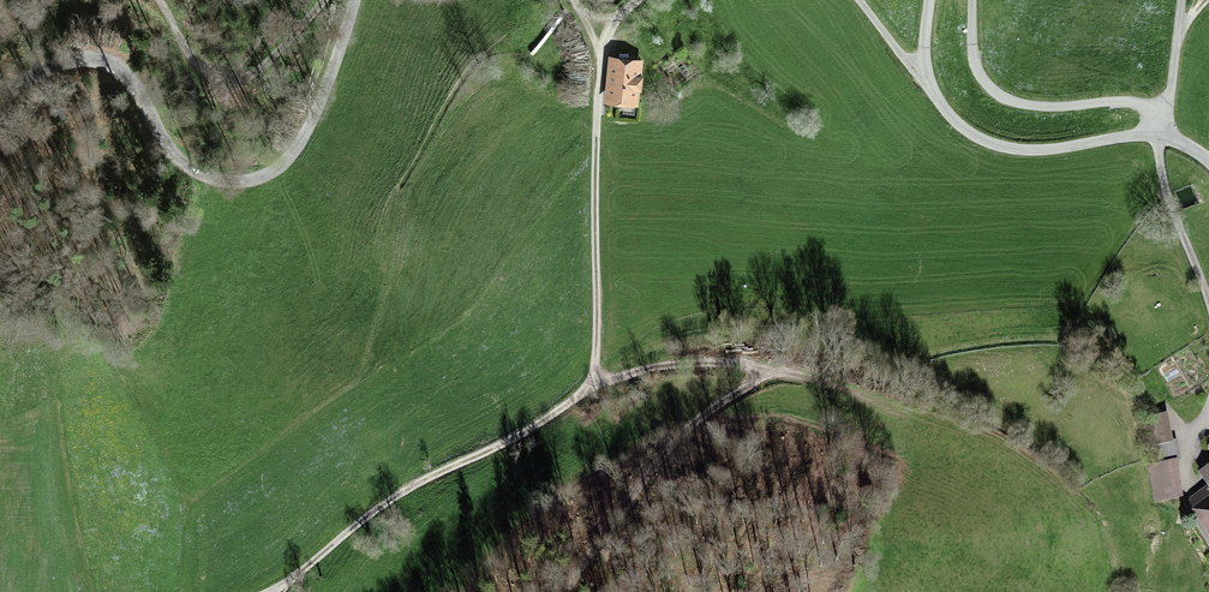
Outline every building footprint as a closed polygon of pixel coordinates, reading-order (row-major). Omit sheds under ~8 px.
[(613,66),(609,103),(634,105),(635,93),(640,93),(642,68),(613,66)] [(1158,444),(1161,462),(1176,460),(1179,460),(1177,441),(1173,442),(1170,414),(1153,417),(1157,444),(1158,444)] [(1181,497),(1176,460),(1161,462),(1151,464),(1156,501),(1181,497)] [(1197,506),(1208,523),(1208,497),(1197,506)]
